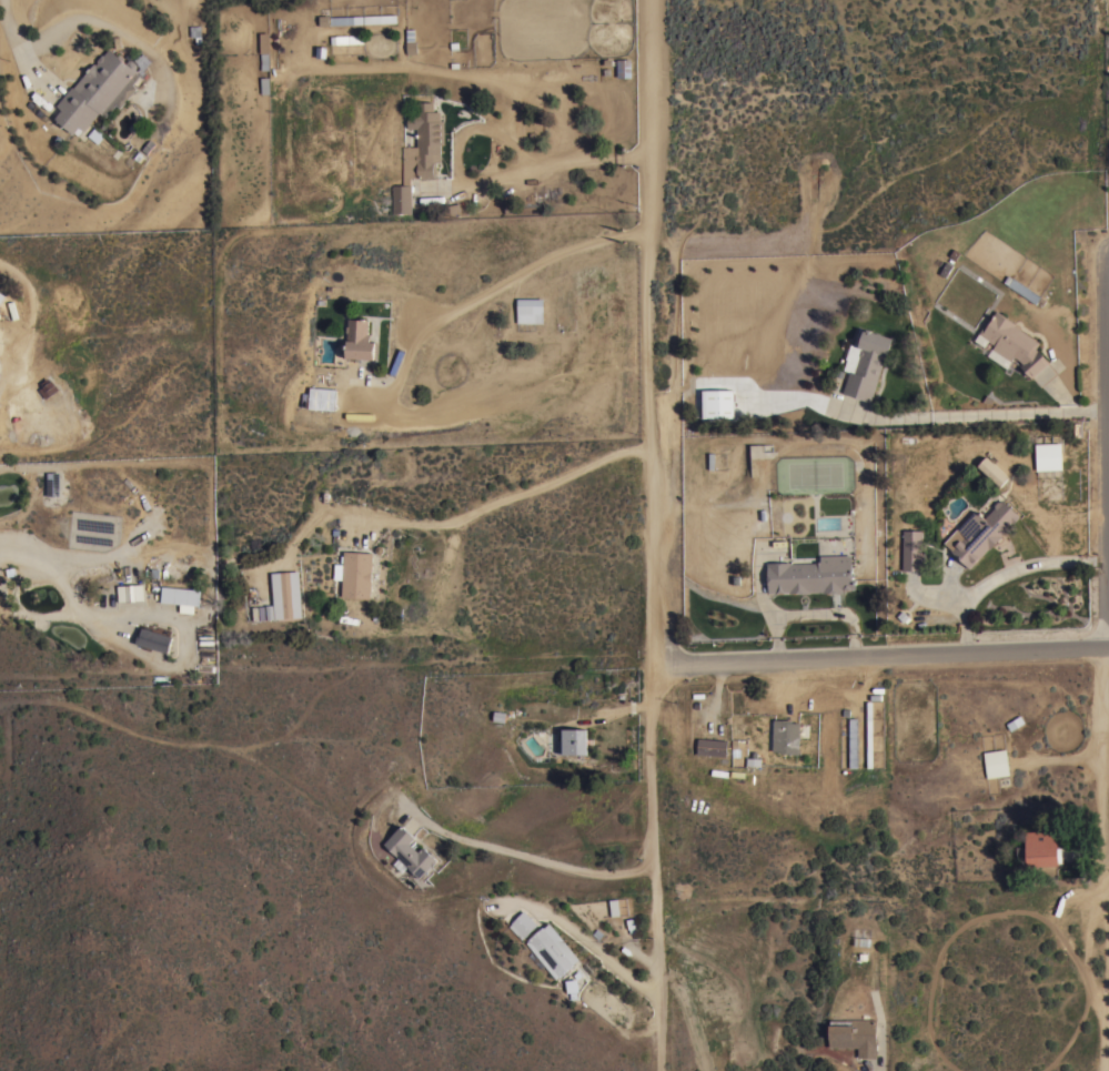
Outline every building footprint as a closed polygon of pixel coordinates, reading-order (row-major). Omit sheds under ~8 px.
[(397,22),(364,23),(364,14),(397,13),(397,22)] [(363,14),(364,23),(330,24),(330,16),(363,14)] [(202,43),(195,43),(195,36),(191,37),(190,26),(201,24),(202,43)] [(416,40),(417,53),(406,53),(405,30),(414,30),(414,40),(416,40)] [(270,52),(260,52),(260,32),(270,32),(270,52)] [(331,43),(330,34),(364,33),(364,42),(347,43),(331,43)] [(109,48),(125,62),(128,60),(132,59),(137,63),(137,67),(135,68),(140,72),(139,73),(140,74),(133,83),(138,87),(120,108),(117,103),(105,115),(102,113),(102,114),(99,111),(83,130),(82,129),(78,135),(73,132),(73,133),(54,117),(61,109),(56,104),(72,85),(73,87),(93,62),(95,63),(97,62),(97,59),(101,54),(103,54),(109,48)] [(269,52),(269,69),(261,70),(260,52),(269,52)] [(631,78),(617,78),(617,60),(631,60),(631,78)] [(434,111),(441,111),(441,120),(444,120),(444,143),(441,143),(441,161),(436,161),(436,178),(416,179),(416,178),(410,178),(410,184),(411,184),(411,212),(392,212),(392,190),(391,190),(391,186),(392,186),(392,184),(402,184),(402,146),(416,145),(416,128),(407,128),(407,117),(415,117),(415,110),(416,110),(416,101),(434,101),(434,111)] [(104,134),(97,143),(87,135),(94,125),(104,134)] [(515,199),(515,213),(504,213),(504,199),(515,199)] [(461,210),(457,210),(457,213),(444,215),(443,205),(458,203),(461,210)] [(1002,282),(1008,275),(1012,279),(1040,296),(1036,304),(1002,282)] [(543,297),(543,323),(516,323),(516,297),(543,297)] [(1037,350),(1037,348),(1049,361),(1031,377),(1028,374),(1026,376),(1020,370),(1022,367),(1019,364),(1021,363),(1018,360),(1014,356),(1011,361),(992,348),(994,345),(988,341),(989,340),(978,333),(988,319),(990,320),(991,317),(996,310),(1016,323),(1015,325),(1039,342),(1036,348),(1037,350)] [(345,331),(346,326),(347,324),(347,317),(369,319),(367,333),(370,334),(370,341),(377,341),(377,358),(343,357),(344,340),(346,340),(346,332),(345,331)] [(894,337),(887,356),(885,355),(877,380),(878,380),(870,402),(841,392),(849,370),(854,372),(859,356),(858,354),(860,348),(861,348),(863,347),(855,345),(860,327),(864,329),(864,327),(894,337)] [(42,386),(41,384),(48,378),(50,382),(51,381),(58,390),(44,398),(38,390),(42,386)] [(304,409),(332,411),(333,389),(305,388),(304,409)] [(734,388),(734,417),(705,417),(705,388),(734,388)] [(1061,442),(1062,469),(1036,469),(1035,443),(1061,442)] [(1008,476),(999,486),(977,465),(986,456),(1008,476)] [(48,473),(60,473),(60,496),(48,496),(48,473)] [(984,518),(995,506),(995,504),(997,501),(1000,501),(1002,498),(1019,515),(1019,516),(1012,524),(1011,523),(1001,535),(989,549),(988,548),(969,568),(950,549),(951,548),(944,542),(975,509),(984,518)] [(923,529),(921,570),(901,569),(901,566),(897,566),(897,559),(901,559),(903,529),(923,529)] [(341,597),(342,579),(333,578),(333,563),(343,563),(343,562),(340,562),(341,555),(343,555),(343,550),(372,552),(371,598),(341,597)] [(851,554),(851,574),(855,574),(855,588),(850,588),(849,589),(843,589),(843,592),(823,593),(823,590),(809,590),(809,593),(798,594),(798,592),(788,593),(788,592),(767,592),(767,578),(765,578),(765,576),(767,576),(767,565),(766,565),(766,562),(790,562),(790,563),(815,563),(815,560),(820,560),(820,555),(851,554)] [(302,616),(274,618),(271,572),(299,570),(302,616)] [(142,584),(143,600),(118,603),(117,586),(142,584)] [(201,588),(200,606),(160,602),(162,585),(201,588)] [(169,637),(137,627),(132,644),(164,653),(169,637)] [(798,754),(780,752),(780,750),(772,750),(773,718),(790,719),(790,721),(799,721),(798,754)] [(847,767),(855,767),(854,720),(846,720),(847,767)] [(586,752),(557,752),(557,739),(562,739),(562,728),(586,728),(586,752)] [(727,739),(726,756),(696,754),(697,737),(727,739)] [(982,751),(1005,748),(1009,775),(986,777),(982,751)] [(401,824),(414,837),(410,842),(419,851),(422,847),(422,848),(424,847),(427,850),(429,849),(435,856),(434,857),(437,859),(435,861),(435,862),(432,866),(431,865),(420,878),(414,872),(412,873),(405,868),(407,866),(383,842),(401,824)] [(1055,839),(1058,839),(1058,846),(1061,846),(1061,847),(1062,847),(1063,861),(1062,861),(1062,862),(1059,862),(1059,865),(1027,866),(1026,857),(1024,857),(1022,846),(1026,846),(1025,831),(1055,829),(1055,839)] [(609,898),(618,897),(619,913),(611,915),(609,898)] [(508,926),(511,923),(510,922),(524,909),(537,923),(524,937),(523,937),(521,939),(508,926)] [(579,959),(573,963),(574,964),(559,977),(558,976),(555,978),(525,941),(528,939),(527,938),(543,926),(544,927),(550,921),(579,959)] [(876,1019),(876,1057),(857,1057),(857,1047),(828,1047),(828,1023),(829,1023),(829,1018),(876,1019)]
